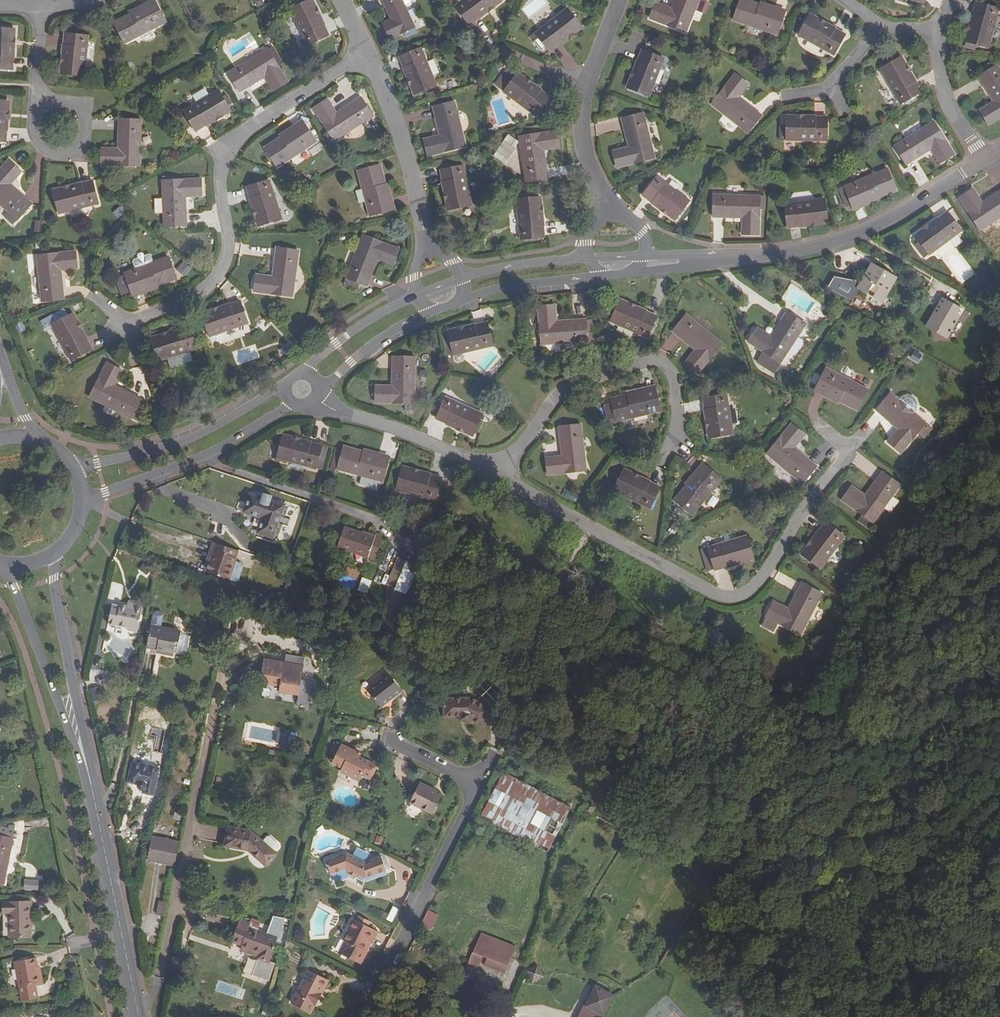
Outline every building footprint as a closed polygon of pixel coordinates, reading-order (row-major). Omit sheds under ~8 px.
[(306,46),(329,35),(312,0),(308,0),(289,9),(306,46)] [(406,5),(404,0),(385,0),(393,18),(383,22),(390,38),(416,26),(406,5)] [(500,0),(462,0),(455,6),(469,26),(501,1),(500,0)] [(671,9),(656,3),(649,19),(685,33),(698,0),(674,0),(671,9)] [(756,3),(746,0),(740,0),(733,20),(777,35),(783,17),(755,8),(756,3)] [(153,2),(128,15),(130,19),(156,5),(153,2)] [(784,13),(756,3),(755,8),(783,17),(784,13)] [(999,9),(975,3),(965,42),(989,47),(999,9)] [(130,19),(128,15),(113,23),(124,43),(164,22),(156,5),(130,19)] [(535,34),(550,53),(581,28),(566,9),(535,34)] [(810,15),(798,35),(833,55),(845,35),(810,15)] [(12,70),(14,29),(0,29),(0,69),(12,70)] [(87,37),(63,34),(59,73),(83,76),(87,37)] [(420,48),(398,58),(413,95),(436,86),(420,48)] [(228,73),(239,92),(264,77),(272,91),(287,82),(266,49),(228,73)] [(663,59),(641,50),(627,88),(649,96),(663,59)] [(708,59),(701,56),(699,63),(705,65),(708,59)] [(880,70),(900,104),(921,92),(901,58),(880,70)] [(997,66),(979,77),(993,102),(979,111),(989,125),(999,118),(999,70),(997,66)] [(543,118),(548,110),(542,107),(545,103),(549,97),(517,73),(516,74),(508,67),(495,85),(503,91),(502,92),(535,116),(537,113),(543,118)] [(747,133),(761,115),(738,98),(748,85),(735,74),(711,104),(747,133)] [(183,111),(195,131),(229,111),(217,90),(183,111)] [(328,112),(332,108),(326,99),(312,108),(333,142),(372,116),(360,98),(336,113),(331,117),(328,112)] [(5,142),(8,101),(0,101),(0,142),(5,142)] [(454,102),(432,107),(439,135),(423,140),(428,156),(465,146),(454,102)] [(336,113),(332,108),(328,112),(331,117),(336,113)] [(643,113),(622,119),(628,147),(613,151),(616,168),(654,159),(643,113)] [(786,141),(826,141),(826,117),(786,116),(786,141)] [(111,154),(111,148),(101,148),(101,165),(139,166),(140,120),(118,120),(117,149),(117,155),(111,154)] [(894,145),(906,165),(931,150),(939,163),(954,155),(934,122),(894,145)] [(302,123),(278,139),(280,142),(305,126),(302,123)] [(280,142),(278,139),(264,148),(277,167),(315,142),(305,126),(280,142)] [(518,137),(525,183),(548,179),(543,150),(559,147),(556,130),(518,137)] [(8,161),(0,169),(0,205),(16,220),(31,203),(10,184),(20,172),(8,161)] [(369,216),(387,211),(379,183),(383,182),(379,166),(357,172),(369,216)] [(463,166),(439,171),(447,211),(471,206),(463,166)] [(845,188),(852,204),(879,193),(881,197),(896,191),(887,170),(845,188)] [(689,201),(657,177),(642,197),(674,221),(689,201)] [(190,191),(191,196),(201,196),(200,179),(161,180),(163,227),(186,226),(185,197),(184,191),(190,191)] [(53,190),(58,214),(97,204),(91,181),(53,190)] [(269,181),(246,188),(257,226),(281,219),(269,181)] [(379,183),(387,211),(391,210),(383,182),(379,183)] [(979,198),(973,189),(958,198),(980,231),(999,217),(999,191),(982,202),(977,205),(974,201),(979,198)] [(879,193),(852,204),(854,209),(881,197),(879,193)] [(714,195),(713,218),(742,218),(742,235),(759,235),(760,197),(714,195)] [(540,197),(516,200),(520,240),(544,237),(540,197)] [(784,205),(787,229),(827,224),(824,199),(784,205)] [(914,236),(929,255),(961,230),(947,211),(914,236)] [(392,265),(399,249),(363,235),(343,284),(357,290),(359,284),(366,287),(377,260),(392,265)] [(276,248),(272,277),(272,283),(265,282),(266,276),(256,275),(253,292),(292,297),(298,251),(276,248)] [(63,300),(59,270),(59,264),(65,264),(66,269),(76,268),(75,251),(36,255),(41,301),(63,300)] [(133,261),(136,269),(153,262),(150,255),(148,255),(143,256),(142,253),(137,254),(138,258),(134,259),(133,261)] [(129,286),(131,291),(158,281),(160,285),(175,279),(167,257),(153,262),(136,269),(124,273),(125,275),(117,278),(121,289),(129,286)] [(895,273),(887,267),(885,266),(884,267),(881,265),(882,264),(880,263),(875,258),(867,268),(869,269),(867,273),(864,273),(862,275),(859,284),(877,297),(895,273)] [(158,281),(131,291),(132,295),(160,285),(158,281)] [(943,298),(934,313),(937,315),(935,318),(932,317),(926,328),(932,331),(936,330),(937,332),(939,332),(939,335),(946,339),(958,316),(955,314),(959,308),(943,298)] [(239,300),(201,313),(209,337),(247,323),(239,300)] [(610,322),(647,337),(656,316),(620,300),(610,322)] [(549,316),(555,316),(554,305),(538,307),(541,345),(587,341),(584,319),(556,322),(550,323),(549,316)] [(50,322),(52,325),(72,360),(92,349),(72,314),(68,316),(64,309),(41,321),(44,326),(50,322)] [(786,312),(771,337),(767,342),(762,338),(765,333),(757,328),(748,342),(780,363),(781,362),(790,367),(803,348),(794,342),(805,324),(786,312)] [(686,315),(672,332),(695,350),(684,363),(698,374),(722,344),(686,315)] [(486,321),(447,331),(453,354),(492,346),(486,321)] [(188,326),(150,338),(157,361),(196,349),(188,326)] [(771,337),(765,333),(762,338),(767,342),(771,337)] [(391,386),(375,386),(375,402),(414,403),(414,358),(392,357),(391,386)] [(106,363),(89,398),(130,418),(140,398),(114,386),(121,371),(106,363)] [(826,369),(817,386),(843,399),(841,402),(856,410),(867,390),(826,369)] [(843,399),(817,386),(815,389),(841,402),(843,399)] [(655,388),(626,395),(627,399),(656,393),(655,388)] [(627,399),(626,395),(610,399),(611,403),(604,404),(607,418),(614,417),(615,421),(660,411),(656,393),(627,399)] [(726,394),(702,398),(708,438),(732,434),(726,394)] [(913,413),(899,401),(890,394),(876,410),(897,429),(887,442),(900,453),(917,433),(923,438),(929,430),(924,426),(925,424),(913,413)] [(903,397),(899,401),(913,413),(917,409),(916,399),(912,396),(903,397)] [(482,414),(445,398),(436,419),(472,436),(482,414)] [(816,467),(793,448),(789,445),(793,440),(797,443),(804,435),(791,424),(766,454),(802,483),(816,467)] [(580,425),(558,427),(561,456),(545,458),(547,475),(585,471),(580,425)] [(320,451),(321,446),(321,445),(283,435),(276,459),(315,469),(316,465),(322,467),(325,452),(320,451)] [(789,445),(793,448),(797,443),(793,440),(789,445)] [(358,455),(359,451),(343,447),(341,452),(336,451),(331,467),(337,469),(361,476),(378,480),(381,481),(386,463),(358,455)] [(387,459),(359,451),(358,455),(386,463),(387,459)] [(688,490),(707,468),(704,465),(684,488),(688,490)] [(402,467),(396,490),(434,501),(440,477),(402,467)] [(688,490),(684,488),(673,500),(691,514),(721,480),(707,468),(688,490)] [(614,492),(649,508),(660,486),(624,469),(614,492)] [(900,485),(882,472),(865,496),(851,486),(841,500),(873,522),(900,485)] [(375,489),(378,480),(361,476),(358,484),(375,489)] [(243,512),(277,523),(283,505),(250,494),(243,512)] [(277,523),(243,512),(243,513),(262,519),(257,533),(271,538),(277,523)] [(844,536),(824,522),(801,554),(820,568),(844,536)] [(374,560),(382,536),(374,533),(373,537),(344,528),(336,548),(374,560)] [(708,550),(701,552),(705,564),(712,562),(714,569),(715,571),(753,560),(746,536),(708,547),(708,550)] [(209,561),(215,543),(212,542),(206,560),(209,561)] [(233,557),(235,550),(215,543),(209,561),(205,571),(228,579),(235,558),(233,557)] [(385,586),(407,593),(417,563),(395,556),(385,586)] [(241,563),(234,561),(228,579),(235,581),(238,580),(243,566),(241,563)] [(712,562),(705,564),(707,570),(714,569),(712,562)] [(358,590),(366,592),(370,580),(361,577),(358,590)] [(821,593),(802,584),(789,609),(773,602),(765,617),(800,635),(821,593)] [(136,612),(127,610),(121,609),(121,611),(112,610),(109,628),(129,632),(129,635),(137,636),(142,613),(136,612)] [(174,660),(174,657),(176,646),(180,647),(181,636),(161,632),(164,619),(163,617),(156,616),(154,617),(147,651),(157,652),(164,654),(163,658),(174,660)] [(191,640),(181,638),(180,647),(176,646),(174,657),(187,659),(191,640)] [(279,692),(297,695),(296,704),(307,706),(311,683),(300,681),(304,659),(285,656),(284,665),(263,662),(260,681),(280,685),(279,692)] [(371,713),(399,692),(386,675),(358,696),(371,713)] [(89,689),(92,701),(103,698),(100,686),(89,689)] [(480,727),(489,710),(469,699),(442,699),(442,718),(459,717),(459,721),(467,723),(468,720),(480,727)] [(365,765),(367,761),(358,757),(353,754),(354,752),(339,744),(330,762),(340,768),(338,772),(357,780),(360,775),(369,778),(374,769),(365,765)] [(376,765),(367,761),(365,765),(374,769),(376,765)] [(155,799),(161,772),(133,766),(129,785),(139,787),(139,790),(142,794),(144,794),(144,796),(155,799)] [(431,793),(432,790),(419,783),(409,803),(432,814),(441,797),(436,795),(431,793)] [(519,880),(546,827),(519,814),(492,867),(519,880)] [(3,884),(15,825),(9,823),(8,826),(1,826),(0,830),(0,883),(3,884)] [(265,866),(276,854),(249,831),(228,827),(223,847),(248,852),(265,866)] [(152,837),(147,861),(175,867),(180,843),(152,837)] [(346,869),(353,873),(365,879),(386,872),(381,858),(367,863),(345,851),(324,859),(329,873),(343,868),(346,869)] [(164,918),(167,903),(160,902),(157,916),(164,918)] [(26,903),(10,904),(4,904),(4,915),(10,915),(10,939),(32,939),(31,921),(33,921),(32,912),(31,912),(31,903),(26,903)] [(428,910),(420,926),(430,931),(438,914),(428,910)] [(368,943),(371,944),(377,932),(368,928),(370,923),(363,919),(360,924),(356,922),(353,921),(344,941),(345,942),(339,954),(360,964),(366,952),(364,951),(368,943)] [(259,952),(257,957),(256,959),(268,963),(276,938),(248,929),(249,924),(239,920),(231,942),(241,946),(259,952)] [(476,943),(511,957),(515,947),(480,933),(476,943)] [(335,952),(339,954),(345,942),(344,941),(341,939),(335,952)] [(511,957),(476,943),(463,977),(472,981),(482,957),(507,967),(511,957)] [(240,950),(257,957),(259,952),(241,946),(240,950)] [(19,988),(39,985),(36,961),(14,964),(19,988)] [(543,977),(537,965),(526,971),(532,983),(543,977)] [(319,993),(326,980),(308,971),(295,995),(315,1005),(320,993),(319,993)] [(319,993),(320,993),(322,994),(328,981),(326,980),(319,993)] [(237,994),(244,995),(247,982),(240,981),(237,994)] [(496,989),(475,982),(471,993),(492,1000),(496,989)] [(585,1007),(603,1016),(613,995),(595,986),(585,1007)] [(585,1007),(580,1016),(602,1016),(603,1016),(585,1007)]
